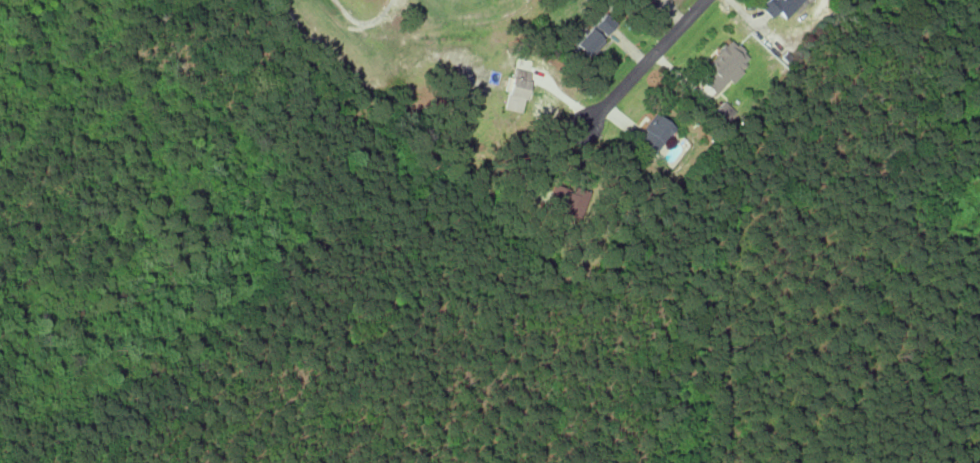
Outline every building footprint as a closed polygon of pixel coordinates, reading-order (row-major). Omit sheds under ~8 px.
[(777,11),(784,19),(804,0),(764,0),(758,5),(770,18),(777,11)] [(581,36),(576,32),(569,38),(588,58),(605,41),(601,37),(615,24),(605,13),(581,36)] [(714,94),(728,79),(730,81),(751,59),(730,38),(703,66),(711,74),(703,83),(714,94)] [(521,113),(531,72),(513,68),(503,108),(521,113)] [(734,112),(722,101),(711,113),(723,124),(734,112)] [(649,155),(673,129),(658,115),(634,141),(649,155)] [(580,217),(587,192),(552,182),(545,207),(580,217)]
